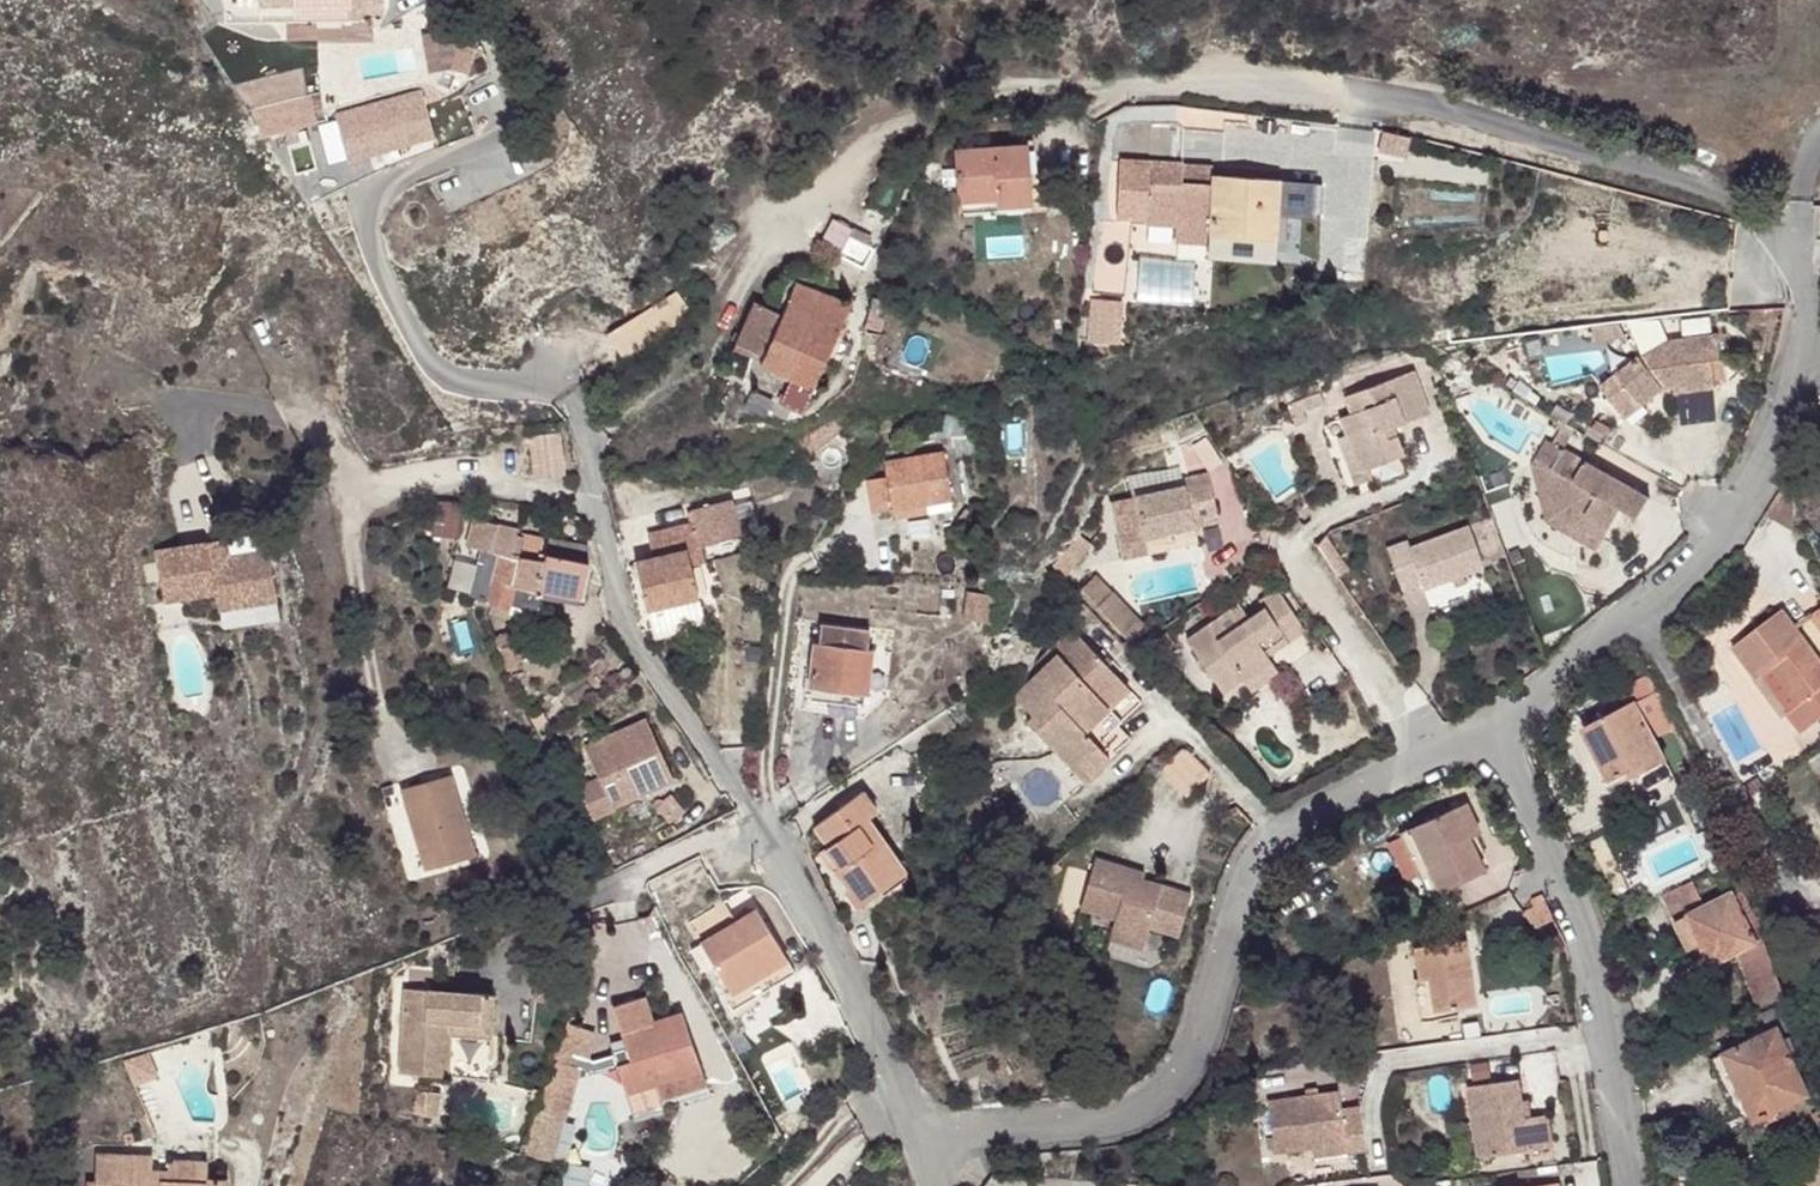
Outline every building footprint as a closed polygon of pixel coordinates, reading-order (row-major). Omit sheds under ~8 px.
[(460,21),(446,28),(457,50),(453,68),(468,71),(473,46),(460,21)] [(420,88),(333,111),(346,159),(433,136),(420,88)] [(316,121),(310,94),(244,108),(261,134),(316,121)] [(1280,178),(1212,174),(1209,195),(1180,193),(1184,133),(1123,130),(1113,144),(1112,165),(1120,166),(1116,221),(1128,222),(1142,223),(1142,228),(1174,230),(1173,246),(1274,254),(1278,213),(1280,180),(1280,178)] [(954,149),(958,200),(996,197),(996,205),(1033,203),(1031,176),(1023,176),(1023,169),(1030,168),(1029,144),(954,149)] [(1321,183),(1280,180),(1278,213),(1320,215),(1321,183)] [(996,197),(958,200),(958,208),(996,205),(996,197)] [(838,255),(850,232),(853,226),(832,216),(817,245),(838,255)] [(1128,222),(1116,221),(1115,228),(1098,226),(1093,297),(1125,300),(1128,222)] [(1137,264),(1137,295),(1189,296),(1189,264),(1137,264)] [(781,311),(755,300),(737,342),(762,354),(759,362),(790,375),(779,401),(802,411),(828,352),(850,302),(795,280),(781,311)] [(619,356),(693,321),(680,294),(606,329),(619,356)] [(872,299),(862,324),(881,328),(885,313),(884,297),(879,295),(876,295),(872,299)] [(1133,307),(1111,305),(1108,347),(1130,350),(1133,307)] [(1600,387),(1617,408),(1635,395),(1641,404),(1663,387),(1674,386),(1675,392),(1715,386),(1711,362),(1719,361),(1716,336),(1668,342),(1669,354),(1657,355),(1645,364),(1640,357),(1600,387)] [(1341,419),(1347,436),(1360,472),(1367,469),(1402,457),(1396,438),(1390,440),(1387,431),(1393,429),(1429,416),(1414,373),(1346,398),(1352,414),(1341,419)] [(1635,395),(1617,408),(1624,418),(1641,404),(1635,395)] [(960,420),(939,414),(935,429),(955,436),(960,420)] [(1570,422),(1558,440),(1567,446),(1579,428),(1570,422)] [(1396,438),(1393,429),(1387,431),(1390,440),(1396,438)] [(555,435),(528,438),(532,477),(559,475),(555,435)] [(1360,472),(1347,436),(1338,440),(1354,484),(1370,478),(1367,469),(1360,472)] [(1567,446),(1558,440),(1552,436),(1531,469),(1550,519),(1598,549),(1604,540),(1560,512),(1551,487),(1561,472),(1553,468),(1567,446)] [(1653,503),(1567,446),(1553,468),(1561,472),(1551,487),(1560,512),(1604,540),(1622,513),(1640,524),(1653,503)] [(871,514),(892,510),(892,502),(920,498),(922,505),(951,500),(943,452),(884,461),(887,478),(865,481),(871,514)] [(1183,488),(1135,499),(1143,538),(1218,522),(1209,476),(1182,482),(1183,488)] [(646,609),(697,596),(689,562),(684,547),(699,543),(740,533),(731,497),(689,507),(692,519),(645,531),(651,555),(634,559),(646,609)] [(450,535),(439,499),(433,498),(429,533),(450,535)] [(892,502),(892,510),(922,505),(920,498),(892,502)] [(459,501),(439,499),(450,535),(457,535),(459,501)] [(1409,536),(1407,532),(1385,540),(1400,582),(1422,574),(1427,587),(1483,567),(1465,516),(1409,536)] [(541,588),(577,596),(586,560),(584,559),(544,552),(539,551),(537,558),(517,554),(518,547),(520,536),(512,534),(513,528),(469,517),(462,544),(479,548),(468,592),(507,610),(532,616),(541,588)] [(544,552),(584,559),(588,545),(548,537),(544,552)] [(221,540),(202,545),(207,563),(227,557),(221,540)] [(703,559),(699,543),(684,547),(689,562),(703,559)] [(202,545),(153,559),(166,609),(216,594),(221,612),(279,596),(265,546),(227,557),(207,563),(202,545)] [(518,547),(517,554),(537,558),(539,551),(518,547)] [(1207,616),(1184,631),(1219,684),(1239,671),(1244,677),(1273,658),(1266,649),(1304,623),(1276,583),(1214,626),(1207,616)] [(697,596),(646,609),(652,635),(703,622),(697,596)] [(1809,614),(1819,635),(1819,608),(1809,614)] [(1732,646),(1757,679),(1772,667),(1798,703),(1787,711),(1802,732),(1819,718),(1819,660),(1781,609),(1732,646)] [(1077,733),(1123,687),(1067,631),(1031,667),(1035,672),(1007,699),(1026,718),(1019,724),(1067,772),(1091,747),(1077,733)] [(815,642),(810,685),(865,692),(870,649),(815,642)] [(511,643),(498,648),(505,669),(518,663),(511,643)] [(460,655),(441,662),(444,671),(464,664),(460,655)] [(1677,727),(1649,673),(1617,690),(1626,707),(1589,726),(1606,759),(1597,763),(1608,783),(1628,772),(1632,779),(1665,762),(1652,739),(1677,727)] [(865,692),(810,685),(808,699),(863,706),(865,692)] [(1137,701),(1123,687),(1077,733),(1091,747),(1137,701)] [(641,723),(583,752),(596,778),(576,788),(591,819),(612,808),(611,805),(668,776),(641,723)] [(1606,759),(1589,726),(1580,731),(1597,763),(1606,759)] [(1183,798),(1209,774),(1182,745),(1156,769),(1183,798)] [(1103,759),(1091,747),(1067,772),(1079,785),(1103,759)] [(472,853),(456,798),(449,774),(399,789),(423,869),(472,853)] [(868,876),(888,862),(873,841),(881,835),(866,815),(876,808),(862,789),(812,824),(826,844),(823,846),(838,866),(834,869),(859,904),(878,890),(868,876)] [(471,794),(456,798),(472,853),(486,849),(471,794)] [(1464,801),(1453,807),(1468,838),(1479,833),(1464,801)] [(1453,807),(1408,828),(1438,893),(1483,871),(1468,838),(1453,807)] [(1711,872),(1730,864),(1714,826),(1696,834),(1711,872)] [(1438,893),(1408,828),(1398,833),(1427,898),(1438,893)] [(899,876),(888,862),(868,876),(878,890),(899,876)] [(1125,881),(1127,873),(1089,863),(1076,914),(1111,922),(1108,932),(1143,941),(1145,931),(1176,939),(1188,896),(1137,883),(1125,881)] [(1139,876),(1127,873),(1125,881),(1137,883),(1139,876)] [(1691,881),(1660,895),(1674,922),(1676,921),(1688,916),(1701,942),(1711,964),(1737,951),(1758,1006),(1767,1003),(1785,997),(1761,939),(1765,938),(1741,890),(1733,895),(1732,893),(1704,906),(1691,881)] [(789,960),(758,908),(701,942),(732,994),(789,960)] [(1688,916),(1676,921),(1690,947),(1701,942),(1688,916)] [(1143,941),(1108,932),(1105,944),(1140,952),(1143,941)] [(1414,947),(1418,980),(1429,978),(1432,1010),(1474,1005),(1467,940),(1414,947)] [(789,960),(732,994),(727,997),(735,1010),(797,973),(789,960)] [(1429,978),(1418,980),(1414,981),(1419,1023),(1434,1021),(1432,1010),(1429,978)] [(492,993),(402,987),(397,1070),(446,1073),(448,1035),(489,1037),(492,993)] [(651,1021),(643,997),(611,1007),(624,1048),(629,1062),(615,1066),(624,1093),(699,1070),(681,1012),(651,1021)] [(563,1025),(549,1062),(578,1071),(581,1072),(592,1033),(563,1025)] [(1723,1055),(1723,1056),(1746,1103),(1755,1121),(1758,1120),(1773,1112),(1809,1095),(1777,1028),(1723,1055)] [(448,1035),(446,1073),(487,1075),(489,1037),(448,1035)] [(629,1062),(624,1048),(611,1052),(615,1066),(629,1062)] [(1746,1103),(1723,1056),(1715,1061),(1737,1108),(1746,1103)] [(549,1062),(517,1153),(548,1164),(560,1123),(562,1124),(578,1071),(549,1062)] [(699,1070),(624,1093),(635,1125),(663,1116),(657,1099),(704,1085),(699,1070)] [(438,1087),(415,1085),(412,1125),(436,1130),(438,1087)] [(1530,1125),(1527,1109),(1524,1088),(1473,1095),(1485,1165),(1558,1154),(1553,1121),(1538,1124),(1530,1125)] [(1273,1153),(1312,1148),(1341,1145),(1342,1154),(1365,1151),(1359,1109),(1340,1112),(1337,1093),(1266,1102),(1273,1153)] [(1535,1108),(1527,1109),(1530,1125),(1538,1124),(1535,1108)] [(1777,1119),(1773,1112),(1758,1120),(1761,1126),(1777,1119)] [(227,1179),(204,1178),(205,1134),(168,1133),(167,1168),(150,1168),(151,1154),(95,1152),(95,1183),(85,1183),(85,1185),(227,1185),(227,1179)] [(1341,1145),(1312,1148),(1314,1158),(1342,1154),(1341,1145)]
